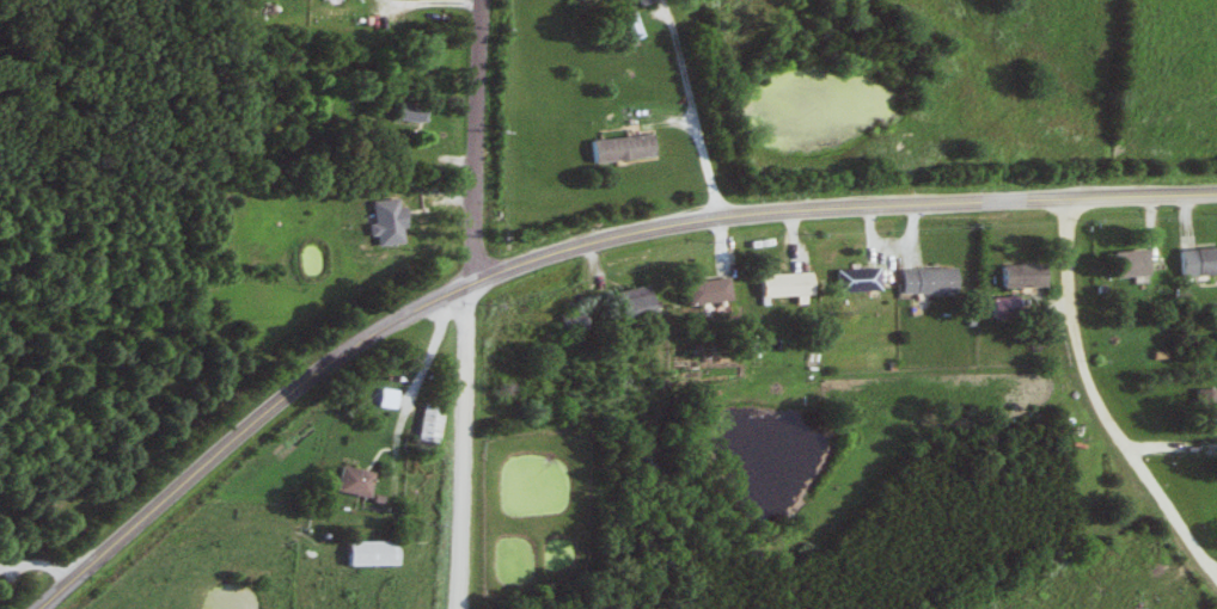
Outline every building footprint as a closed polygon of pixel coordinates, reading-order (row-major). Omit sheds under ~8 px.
[(639,38),(628,11),(610,19),(621,45),(639,38)] [(388,120),(420,125),(422,107),(390,102),(388,120)] [(583,140),(585,163),(645,158),(643,135),(583,140)] [(406,242),(406,218),(366,218),(366,242),(406,242)] [(1177,251),(1178,279),(1216,277),(1216,248),(1177,251)] [(1108,252),(1109,278),(1141,278),(1141,251),(1108,252)] [(998,266),(998,288),(1041,288),(1041,266),(998,266)] [(896,294),(953,294),(953,269),(896,269),(896,294)] [(831,292),(875,292),(875,270),(831,270),(831,292)] [(796,298),(796,274),(753,275),(754,298),(796,298)] [(681,306),(725,300),(721,278),(678,285),(681,306)] [(609,293),(615,324),(648,317),(642,287),(609,293)] [(560,337),(586,331),(581,310),(555,315),(560,337)] [(1214,436),(1214,390),(1191,390),(1191,436),(1214,436)] [(434,446),(440,408),(419,405),(413,442),(434,446)] [(363,500),(368,475),(336,468),(330,492),(363,500)] [(392,543),(342,543),(342,567),(392,567),(392,543)]
